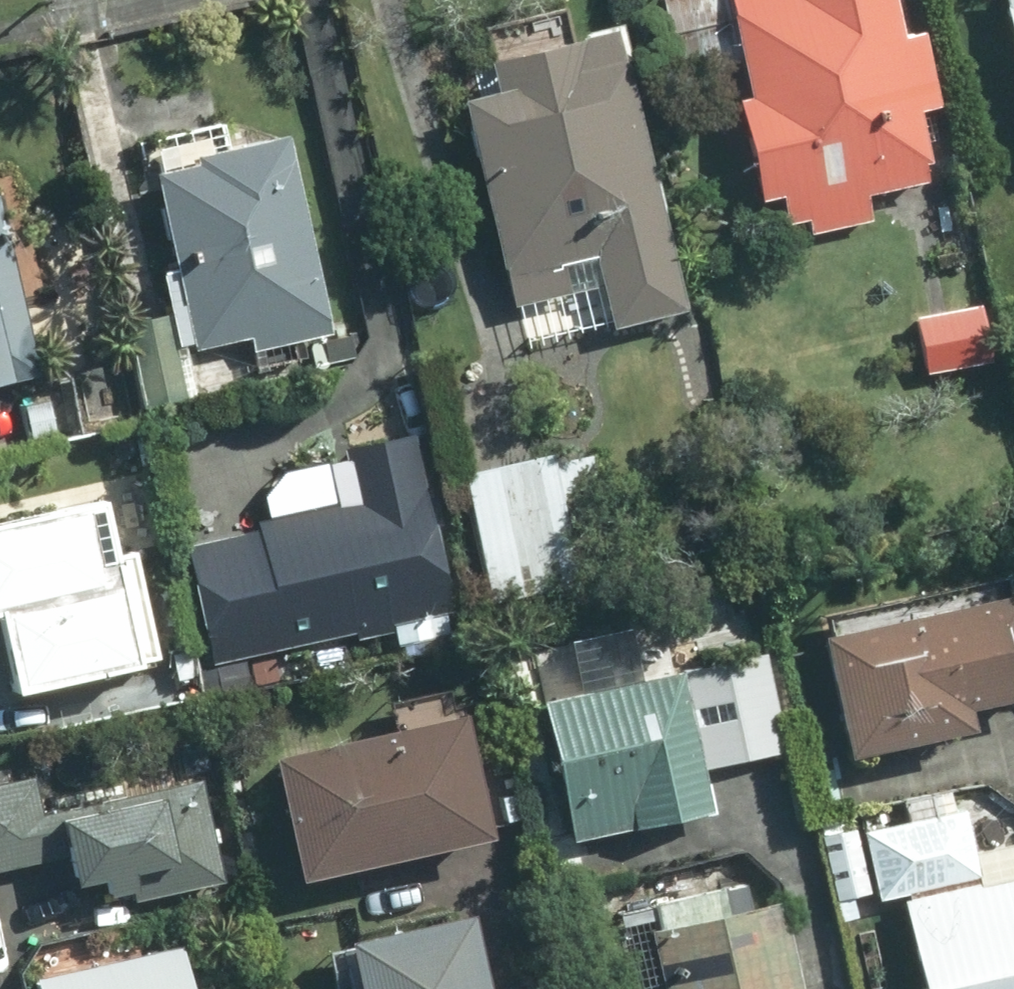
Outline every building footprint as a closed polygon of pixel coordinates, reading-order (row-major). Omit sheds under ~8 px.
[(905,37),(880,43),(871,0),(711,0),(733,100),(724,102),(746,203),(770,197),(776,223),(796,219),(799,233),(858,220),(852,194),(906,182),(902,164),(908,163),(897,112),(921,107),(905,37)] [(667,309),(600,34),(474,65),(481,94),(447,103),(490,278),(495,277),(502,305),(558,291),(568,333),(667,309)] [(180,169),(141,178),(162,272),(149,276),(158,316),(119,324),(138,412),(174,405),(161,346),(176,342),(178,349),(257,331),(261,345),(312,334),(269,139),(178,160),(180,169)] [(26,374),(0,266),(0,380),(26,374)] [(346,290),(325,294),(329,318),(350,314),(346,290)] [(970,306),(906,320),(916,372),(980,358),(970,306)] [(38,403),(13,408),(21,441),(46,434),(38,403)] [(177,549),(202,662),(344,630),(347,638),(379,631),(378,624),(438,610),(401,445),(319,463),(329,509),(246,526),(248,532),(177,549)] [(540,456),(452,476),(481,602),(571,581),(558,525),(593,517),(580,457),(543,465),(540,456)] [(91,503),(0,523),(0,678),(3,692),(150,659),(126,552),(103,558),(91,503)] [(799,640),(825,761),(947,735),(941,710),(1013,694),(1013,650),(1003,597),(799,640)] [(772,752),(750,656),(530,703),(561,843),(698,813),(688,770),(772,752)] [(255,760),(280,881),(471,838),(446,720),(255,760)] [(29,818),(20,781),(0,786),(0,866),(45,856),(52,884),(83,877),(86,895),(118,888),(120,901),(205,882),(185,784),(29,818)] [(968,888),(951,812),(851,834),(850,828),(815,836),(830,900),(865,892),(867,899),(888,894),(910,988),(1013,988),(1013,878),(968,888)] [(764,908),(719,918),(712,888),(636,905),(642,933),(632,936),(644,988),(783,988),(764,908)] [(338,988),(465,988),(450,919),(329,947),(338,988)] [(172,953),(26,986),(27,988),(180,988),(172,953)]
